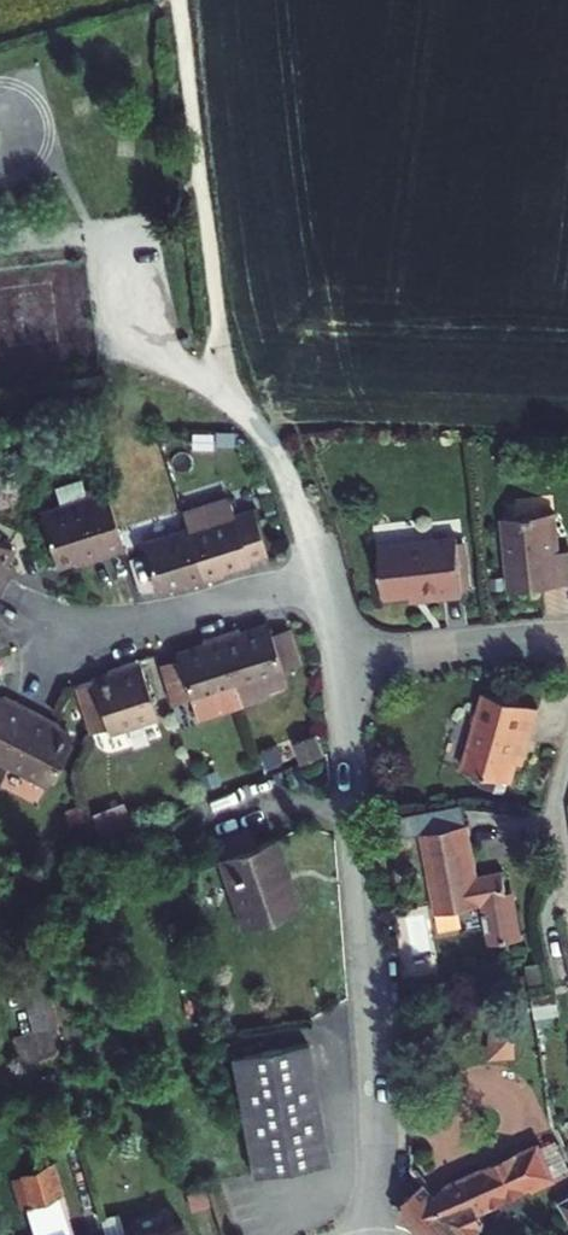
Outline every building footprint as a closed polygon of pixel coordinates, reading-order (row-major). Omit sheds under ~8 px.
[(87,500),(22,517),(33,565),(61,557),(65,562),(100,552),(87,500)] [(167,533),(118,544),(132,591),(158,584),(162,591),(201,583),(199,573),(244,561),(231,516),(215,520),(211,503),(163,515),(167,533)] [(536,513),(482,517),(489,589),(553,582),(549,550),(538,549),(536,513)] [(434,535),(357,543),(362,595),(397,593),(398,600),(440,593),(434,535)] [(186,651),(153,657),(164,703),(211,693),(215,713),(243,704),(240,697),(263,692),(260,679),(276,675),(266,638),(250,642),(247,633),(218,643),(214,635),(184,643),(186,651)] [(97,673),(69,681),(81,730),(130,715),(116,663),(96,667),(97,673)] [(475,689),(454,763),(502,777),(511,738),(519,740),(529,704),(475,689)] [(17,784),(46,737),(21,723),(24,718),(0,704),(0,775),(17,784)] [(302,735),(275,746),(283,767),(305,760),(302,735)] [(104,827),(132,816),(126,799),(97,810),(104,827)] [(470,827),(423,836),(437,919),(513,903),(507,875),(481,879),(470,827)] [(250,862),(194,877),(216,947),(272,927),(250,862)] [(54,986),(29,990),(36,1026),(60,1022),(54,986)] [(492,1033),(488,1044),(500,1056),(512,1057),(511,1043),(503,1033),(492,1033)] [(230,1052),(250,1175),(327,1163),(307,1039),(230,1052)] [(400,1212),(420,1234),(473,1234),(472,1234),(484,1222),(479,1214),(498,1207),(495,1202),(529,1187),(531,1190),(553,1180),(536,1151),(450,1188),(439,1199),(427,1186),(400,1212)] [(0,1182),(0,1195),(6,1213),(34,1205),(25,1176),(0,1182)] [(558,1202),(567,1220),(567,1196),(558,1202)] [(68,1219),(41,1219),(41,1234),(68,1234),(68,1219)] [(179,1223),(139,1234),(183,1234),(179,1223)]
